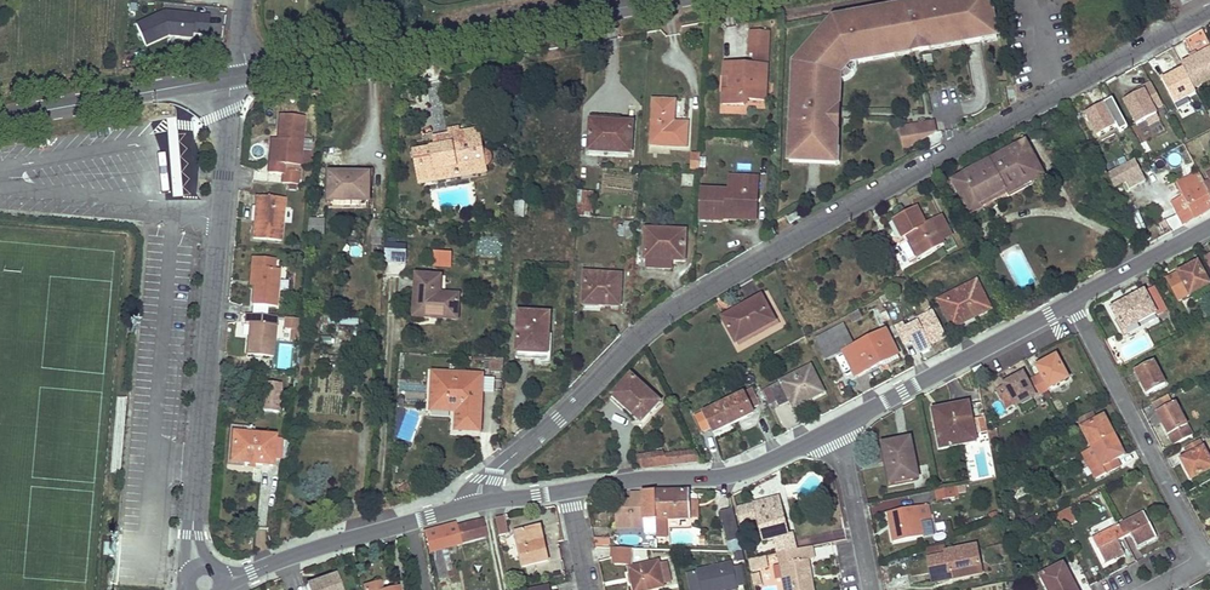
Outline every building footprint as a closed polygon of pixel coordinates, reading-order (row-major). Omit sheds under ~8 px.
[(790,162),(833,164),(834,152),(837,152),(838,146),(833,146),(834,128),(838,129),(839,110),(835,110),(836,97),(840,97),(841,81),(841,75),(850,64),(857,63),(873,60),(872,56),(885,54),(885,58),(895,56),(894,52),(912,49),(913,53),(929,50),(928,46),(963,40),(963,44),(986,40),(985,36),(997,34),(990,0),(956,0),(956,2),(939,4),(939,0),(914,5),(915,9),(906,10),(905,6),(880,11),(882,17),(839,25),(800,68),(798,116),(792,116),(790,162)] [(224,24),(224,11),(211,12),(212,25),(224,24)] [(839,25),(882,17),(880,11),(834,19),(794,64),(792,116),(798,116),(800,68),(839,25)] [(164,12),(136,24),(145,45),(168,35),(181,36),(182,27),(193,28),(193,33),(208,35),(209,25),(194,24),(195,15),(171,13),(170,16),(165,15),(164,12)] [(192,37),(193,28),(182,27),(181,36),(192,37)] [(1194,89),(1209,80),(1209,45),(1202,30),(1185,40),(1195,59),(1182,66),(1183,68),(1194,89)] [(755,54),(754,66),(767,66),(769,33),(750,32),(749,53),(755,54)] [(928,46),(929,50),(963,44),(963,40),(928,46)] [(850,64),(841,75),(841,81),(847,80),(850,79),(854,75),(855,72),(857,66),(857,63),(850,64)] [(723,91),(723,104),(744,105),(744,100),(765,101),(767,66),(754,66),(745,65),(745,69),(740,69),(740,65),(724,64),(724,76),(730,77),(729,91),(723,91)] [(1194,89),(1183,68),(1182,66),(1173,70),(1174,73),(1163,79),(1176,104),(1196,94),(1194,89)] [(1162,105),(1151,83),(1142,88),(1143,91),(1137,95),(1124,101),(1137,125),(1146,120),(1149,126),(1159,120),(1154,109),(1162,105)] [(1113,99),(1104,104),(1086,114),(1098,136),(1116,126),(1119,131),(1128,127),(1113,99)] [(675,101),(653,100),(650,145),(687,147),(688,123),(674,123),(672,122),(673,117),(675,117),(675,101)] [(283,175),(282,184),(289,184),(296,185),(298,185),(299,172),(284,171),(284,165),(300,166),(300,165),(302,140),(304,118),(280,116),(277,141),(275,163),(269,163),(268,173),(283,175)] [(590,121),(589,152),(631,155),(633,124),(590,121)] [(934,122),(919,125),(920,131),(914,132),(913,126),(900,128),(904,150),(936,133),(934,122)] [(442,180),(458,177),(457,171),(482,166),(486,165),(488,164),(490,162),(491,159),(490,156),(488,153),(486,152),(484,151),(482,152),(478,130),(458,134),(458,136),(455,137),(455,134),(434,138),(436,148),(414,152),(419,178),(421,177),(441,174),(442,180)] [(1114,130),(1100,136),(1104,144),(1118,138),(1114,130)] [(271,140),(269,163),(275,163),(277,141),(271,140)] [(302,140),(300,165),(309,166),(312,141),(302,140)] [(1018,148),(1026,162),(1033,159),(1025,144),(1018,148)] [(1018,148),(954,182),(964,200),(961,201),(970,218),(996,204),(995,202),(1043,176),(1033,159),(1026,162),(1018,148)] [(701,154),(691,154),(691,170),(700,171),(701,154)] [(1136,160),(1108,174),(1108,176),(1115,187),(1126,182),(1130,188),(1146,180),(1136,160)] [(1098,181),(1108,176),(1108,174),(1100,161),(1090,166),(1098,181)] [(482,166),(457,171),(458,177),(484,172),(482,166)] [(682,173),(681,185),(694,187),(695,174),(682,173)] [(1178,183),(1184,196),(1204,185),(1198,173),(1178,183)] [(370,175),(330,174),(330,201),(369,202),(370,175)] [(441,174),(421,177),(423,183),(442,180),(441,174)] [(722,221),(722,219),(722,213),(752,214),(752,193),(757,193),(758,178),(730,177),(729,191),(702,190),(700,219),(722,221)] [(1172,202),(1183,226),(1209,211),(1209,196),(1205,186),(1204,185),(1184,196),(1172,202)] [(595,193),(583,192),(582,211),(594,212),(595,193)] [(722,213),(722,219),(756,220),(757,193),(752,193),(752,214),(722,213)] [(258,223),(254,223),(253,239),(281,241),(284,199),(256,197),(256,207),(259,207),(258,223)] [(369,209),(369,202),(330,201),(330,208),(369,209)] [(525,201),(516,201),(515,217),(524,217),(525,201)] [(900,244),(910,263),(943,246),(944,245),(942,241),(952,236),(941,217),(926,225),(917,208),(894,220),(905,241),(900,244)] [(787,218),(790,224),(800,218),(797,212),(787,218)] [(309,218),(308,231),(325,232),(325,218),(309,218)] [(372,236),(383,237),(384,221),(374,220),(372,236)] [(645,259),(647,259),(672,260),(684,260),(685,231),(646,229),(645,259)] [(407,264),(409,242),(388,240),(386,262),(407,264)] [(451,255),(436,254),(435,263),(451,264),(451,255)] [(255,268),(254,286),(252,305),(276,307),(279,270),(274,269),(275,260),(252,258),(251,268),(255,268)] [(672,260),(647,259),(646,268),(672,269),(672,260)] [(1209,285),(1198,263),(1178,273),(1183,281),(1176,285),(1183,299),(1209,285)] [(622,275),(585,273),(583,304),(620,306),(622,275)] [(416,274),(413,317),(458,320),(459,301),(440,300),(440,294),(442,276),(416,274)] [(970,313),(988,304),(977,281),(938,300),(952,328),(973,318),(970,313)] [(1153,287),(1144,292),(1156,313),(1157,316),(1166,312),(1153,287)] [(1112,309),(1123,331),(1156,313),(1144,292),(1112,309)] [(886,295),(880,298),(883,303),(889,300),(886,295)] [(723,319),(736,343),(775,322),(762,300),(749,307),(748,305),(723,319)] [(988,304),(970,313),(973,318),(991,309),(988,304)] [(850,316),(852,321),(861,317),(858,311),(850,316)] [(891,320),(886,311),(880,315),(884,323),(891,320)] [(946,337),(933,311),(917,320),(918,323),(906,329),(904,323),(895,328),(903,344),(911,340),(918,354),(931,347),(930,345),(946,337)] [(550,314),(519,312),(517,352),(548,354),(550,314)] [(252,338),(248,338),(247,355),(273,357),(276,317),(246,314),(245,323),(250,323),(253,324),(252,338)] [(288,318),(287,327),(298,328),(299,319),(288,318)] [(817,339),(827,358),(843,351),(844,352),(853,348),(842,326),(817,339)] [(853,348),(844,352),(856,377),(883,364),(884,367),(900,359),(886,331),(853,348)] [(662,345),(651,351),(658,367),(670,361),(662,345)] [(1056,357),(1037,367),(1042,375),(1035,379),(1042,393),(1068,379),(1056,357)] [(504,359),(491,358),(490,371),(504,372),(504,359)] [(1143,382),(1141,383),(1147,395),(1166,385),(1155,364),(1138,372),(1143,382)] [(770,388),(777,402),(780,406),(790,401),(795,409),(812,401),(811,399),(823,392),(811,367),(770,388)] [(431,410),(452,410),(452,408),(457,408),(457,411),(456,429),(480,431),(483,374),(433,372),(431,410)] [(980,373),(974,376),(978,385),(985,382),(980,373)] [(1005,386),(998,390),(1008,409),(1015,405),(1016,407),(1042,393),(1035,379),(1028,383),(1023,375),(1004,385),(1005,386)] [(631,376),(613,396),(642,422),(660,402),(631,376)] [(729,378),(715,385),(719,392),(727,388),(732,385),(729,378)] [(261,412),(282,413),(285,385),(263,383),(261,412)] [(717,425),(719,431),(747,417),(745,411),(751,408),(766,401),(759,386),(724,404),(696,417),(703,432),(711,428),(717,425)] [(770,405),(777,402),(770,388),(763,391),(770,405)] [(1155,410),(1172,402),(1169,395),(1152,403),(1155,410)] [(969,403),(933,410),(940,449),(976,442),(969,403)] [(1165,423),(1163,424),(1174,445),(1192,435),(1176,404),(1160,413),(1165,423)] [(751,408),(745,411),(747,417),(753,414),(751,408)] [(1093,414),(1078,421),(1092,448),(1114,436),(1104,417),(1096,422),(1093,414)] [(986,424),(978,425),(980,433),(987,432),(986,424)] [(717,425),(711,428),(714,433),(719,431),(717,425)] [(252,435),(233,433),(230,463),(272,466),(273,460),(275,439),(275,437),(252,435)] [(1114,436),(1092,448),(1083,453),(1096,479),(1120,467),(1116,460),(1124,455),(1114,436)] [(281,460),(283,439),(275,439),(273,460),(281,460)] [(910,439),(883,445),(891,484),(918,479),(910,439)] [(1182,460),(1192,479),(1209,470),(1209,462),(1199,442),(1185,450),(1189,457),(1182,460)] [(701,462),(695,451),(664,455),(665,457),(651,459),(649,456),(638,457),(643,469),(701,462)] [(952,487),(935,491),(938,501),(955,498),(952,487)] [(655,492),(656,519),(657,538),(666,538),(665,519),(691,519),(691,517),(690,501),(690,491),(655,492)] [(616,500),(617,526),(633,526),(634,528),(643,528),(644,526),(644,519),(656,519),(655,492),(643,492),(643,494),(631,494),(631,500),(616,500)] [(779,498),(736,508),(740,523),(757,519),(763,542),(774,539),(778,553),(796,550),(792,534),(788,534),(779,498)] [(894,528),(891,529),(894,542),(931,535),(928,521),(931,521),(928,505),(891,513),(894,528)] [(1076,521),(1068,507),(1055,515),(1063,529),(1076,521)] [(733,508),(720,512),(727,542),(740,539),(740,538),(733,508)] [(997,511),(988,514),(990,519),(998,516),(997,511)] [(1122,519),(1116,523),(1124,538),(1130,535),(1136,546),(1143,542),(1144,544),(1157,538),(1144,512),(1124,522),(1122,519)] [(504,516),(495,518),(500,536),(509,534),(504,516)] [(455,523),(425,532),(429,552),(431,551),(439,580),(453,576),(446,548),(460,544),(460,543),(486,536),(482,521),(469,523),(456,527),(455,523)] [(1105,564),(1117,558),(1116,556),(1123,552),(1118,542),(1124,538),(1116,523),(1110,526),(1112,529),(1091,539),(1105,564)] [(548,561),(544,543),(540,544),(539,538),(543,537),(541,526),(514,532),(522,566),(548,561)] [(611,546),(610,537),(595,537),(595,547),(611,546)] [(740,539),(727,542),(730,550),(742,547),(740,539)] [(831,544),(814,548),(817,560),(834,556),(831,544)] [(944,545),(926,549),(933,583),(952,579),(951,571),(980,565),(976,546),(945,552),(944,545)] [(811,574),(808,560),(814,558),(812,547),(796,550),(778,553),(780,565),(774,566),(776,580),(783,578),(785,589),(809,589),(807,575),(811,574)] [(631,549),(613,548),(613,558),(615,558),(615,564),(630,564),(631,549)] [(742,552),(734,554),(736,561),(737,561),(738,562),(745,561),(742,552)] [(924,555),(906,558),(910,583),(927,581),(924,555)] [(749,561),(751,570),(760,568),(761,569),(768,568),(766,557),(749,561)] [(634,589),(647,589),(664,586),(658,561),(629,567),(631,575),(628,576),(630,583),(633,583),(634,589)] [(691,589),(733,589),(738,589),(733,564),(687,573),(691,589)] [(980,565),(951,571),(952,579),(981,573),(980,565)] [(1063,565),(1041,577),(1048,589),(1076,589),(1063,565)] [(336,575),(307,586),(308,589),(341,589),(336,575)]
